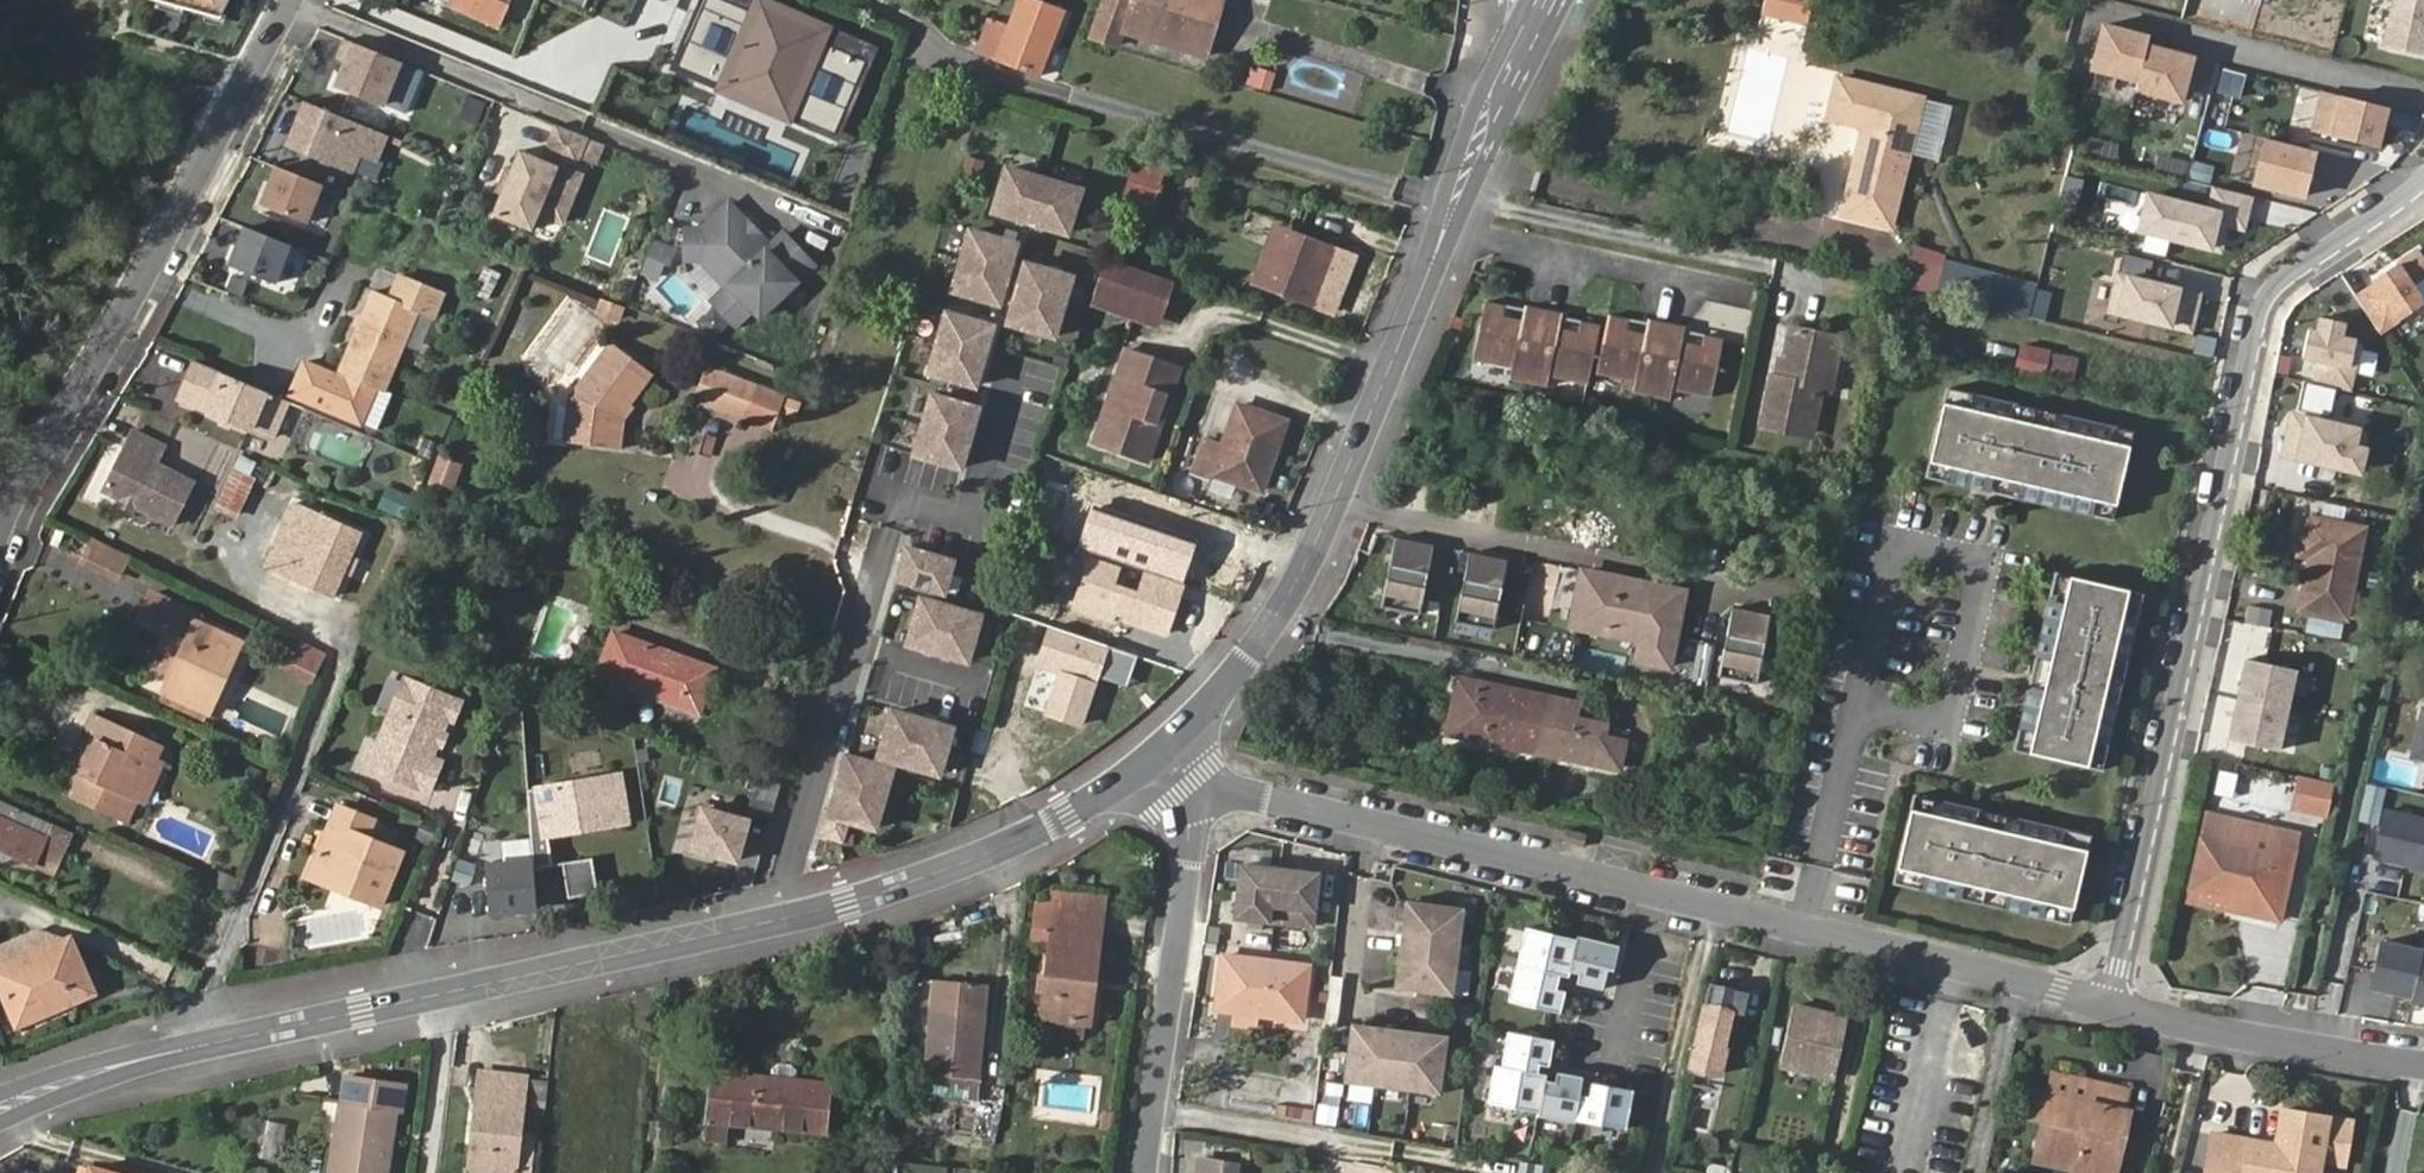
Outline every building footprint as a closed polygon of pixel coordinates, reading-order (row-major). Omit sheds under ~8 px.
[(218,17),(227,0),(158,0),(218,17)] [(501,21),(511,0),(455,0),(501,21)] [(588,14),(594,0),(558,0),(588,14)] [(764,0),(704,0),(677,65),(717,81),(712,91),(792,124),(796,114),(844,134),(880,48),(764,0)] [(1011,22),(1054,37),(1063,12),(1031,0),(1020,0),(1011,22)] [(1185,0),(1108,0),(1097,39),(1119,45),(1123,33),(1203,56),(1210,31),(1217,9),(1185,0)] [(1217,9),(1219,0),(1185,0),(1217,9)] [(1805,24),(1810,0),(1765,0),(1761,14),(1805,24)] [(2383,40),(2423,49),(2423,0),(2392,0),(2383,40)] [(2147,32),(2102,20),(2088,68),(2135,80),(2132,89),(2178,102),(2192,52),(2145,39),(2147,32)] [(1054,37),(1011,22),(997,58),(1039,76),(1054,37)] [(378,105),(397,63),(343,39),(335,57),(343,60),(332,85),(378,105)] [(1273,90),(1277,71),(1251,65),(1247,85),(1273,90)] [(411,117),(422,70),(403,66),(391,112),(411,117)] [(1875,206),(1897,211),(1926,102),(1839,79),(1827,124),(1863,133),(1850,188),(1878,195),(1875,206)] [(2387,102),(2323,86),(2313,127),(2377,143),(2387,102)] [(379,154),(389,130),(309,97),(293,139),(355,165),(362,147),(379,154)] [(486,108),(470,101),(462,121),(477,128),(486,108)] [(574,167),(586,139),(576,135),(554,125),(542,153),(574,167)] [(2312,148),(2261,135),(2250,181),(2300,193),(2312,148)] [(545,217),(555,195),(568,200),(578,177),(517,151),(489,213),(528,230),(535,212),(545,217)] [(1167,161),(1142,152),(1115,235),(1142,244),(1167,161)] [(469,165),(456,160),(449,175),(462,181),(469,165)] [(999,203),(1072,225),(1085,182),(1011,160),(999,203)] [(302,224),(317,186),(272,168),(257,207),(302,224)] [(2206,209),(2145,193),(2135,231),(2212,250),(2218,227),(2247,234),(2257,195),(2212,184),(2206,209)] [(1850,188),(1847,199),(1875,206),(1878,195),(1850,188)] [(720,213),(707,211),(701,240),(721,244),(740,272),(720,285),(738,313),(758,300),(764,309),(825,267),(801,230),(786,240),(752,192),(720,213)] [(1875,206),(1847,199),(1841,219),(1869,227),(1875,206)] [(1891,233),(1897,211),(1875,206),(1869,227),(1891,233)] [(276,226),(256,218),(250,233),(270,240),(276,226)] [(958,282),(1003,295),(1021,236),(975,223),(958,282)] [(1329,247),(1277,226),(1255,284),(1305,305),(1329,247)] [(272,288),(287,249),(241,232),(226,271),(272,288)] [(664,279),(675,247),(656,240),(645,272),(664,279)] [(1848,257),(1878,265),(1882,248),(1853,240),(1848,257)] [(2419,244),(2374,273),(2377,279),(2357,291),(2379,326),(2423,298),(2411,278),(2423,270),(2423,252),(2419,244)] [(1013,315),(1059,328),(1076,269),(1030,256),(1013,315)] [(1173,285),(1106,262),(1091,307),(1158,330),(1173,285)] [(1941,262),(1934,295),(1938,296),(2029,317),(2036,283),(1941,262)] [(489,301),(500,274),(484,267),(473,294),(489,301)] [(2203,293),(2115,272),(2104,317),(2193,338),(2203,293)] [(378,289),(343,369),(388,388),(421,307),(437,315),(447,291),(402,273),(393,295),(378,289)] [(227,282),(221,296),(236,302),(241,288),(227,282)] [(599,309),(621,317),(625,300),(603,291),(599,309)] [(1506,300),(1487,296),(1478,358),(1513,364),(1511,375),(1551,382),(1553,371),(1592,378),(1602,318),(1579,313),(1577,325),(1560,323),(1563,310),(1524,303),(1521,317),(1504,313),(1506,300)] [(934,364),(979,378),(996,319),(951,306),(934,364)] [(715,338),(730,326),(715,307),(700,320),(715,338)] [(1626,314),(1612,312),(1600,369),(1617,372),(1615,381),(1689,396),(1691,387),(1709,391),(1717,332),(1698,329),(1695,343),(1677,339),(1680,325),(1643,318),(1641,332),(1624,327),(1626,314)] [(2343,320),(2321,314),(2318,329),(2309,327),(2303,352),(2314,355),(2308,378),(2348,387),(2359,343),(2356,338),(2340,334),(2343,320)] [(1793,327),(1791,332),(1839,341),(1839,337),(1793,327)] [(1839,341),(1791,332),(1780,376),(1774,374),(1763,420),(1806,429),(1818,386),(1828,388),(1839,341)] [(570,444),(619,450),(625,413),(630,406),(658,370),(620,342),(577,397),(570,444)] [(2052,350),(2022,344),(2017,372),(2046,378),(2052,350)] [(1181,366),(1125,348),(1092,441),(1148,460),(1162,420),(1155,418),(1164,393),(1171,395),(1181,366)] [(273,434),(289,396),(199,358),(184,397),(225,414),(236,419),(273,434)] [(788,383),(711,358),(699,394),(776,419),(788,383)] [(2111,519),(2132,432),(1945,387),(1925,475),(2111,519)] [(966,459),(982,401),(937,388),(920,446),(966,459)] [(1171,395),(1164,393),(1155,418),(1162,420),(1171,395)] [(625,413),(619,450),(629,451),(633,417),(637,412),(630,406),(625,413)] [(1208,442),(1198,470),(1260,491),(1284,421),(1238,406),(1223,447),(1208,442)] [(2360,428),(2288,411),(2278,458),(2361,476),(2367,448),(2356,446),(2360,428)] [(231,430),(236,419),(225,414),(220,425),(231,430)] [(162,446),(132,431),(103,487),(121,496),(132,502),(172,524),(192,484),(153,463),(162,446)] [(455,455),(432,447),(422,475),(445,483),(455,455)] [(237,519),(256,480),(249,475),(254,464),(237,458),(214,510),(237,519)] [(387,493),(378,513),(397,521),(406,501),(387,493)] [(454,501),(435,494),(429,512),(447,519),(454,501)] [(132,502),(121,496),(118,501),(129,507),(132,502)] [(332,594),(360,532),(294,504),(266,564),(332,594)] [(1204,552),(1214,524),(1160,504),(1139,561),(1228,592),(1238,564),(1204,552)] [(2308,544),(2296,606),(2349,616),(2366,527),(2303,515),(2297,542),(2308,544)] [(1043,586),(1028,634),(1090,655),(1105,607),(1055,591),(1060,576),(1079,583),(1094,541),(1041,524),(1023,579),(1043,586)] [(131,552),(94,535),(85,555),(121,573),(131,552)] [(1433,544),(1395,535),(1380,604),(1419,612),(1433,544)] [(899,575),(945,589),(954,558),(908,545),(899,575)] [(1507,559),(1469,551),(1454,620),(1493,627),(1507,559)] [(2101,764),(2144,588),(2056,567),(2014,743),(2101,764)] [(1639,660),(1668,666),(1684,590),(1589,571),(1579,623),(1644,636),(1639,660)] [(141,610),(180,629),(190,633),(164,686),(210,708),(228,672),(219,667),(235,632),(199,613),(202,606),(193,602),(155,584),(141,610)] [(969,658),(983,613),(923,595),(910,640),(969,658)] [(1769,615),(1731,608),(1718,676),(1756,683),(1769,615)] [(616,631),(600,675),(698,711),(714,666),(616,631)] [(219,667),(228,672),(245,637),(235,632),(219,667)] [(314,682),(326,650),(295,637),(283,668),(314,682)] [(471,659),(486,664),(491,650),(477,644),(471,659)] [(2294,667),(2245,657),(2228,738),(2278,748),(2294,667)] [(1564,725),(1569,700),(1460,679),(1448,733),(1587,760),(1592,732),(1564,725)] [(440,745),(444,734),(450,720),(457,723),(464,704),(411,681),(385,746),(374,742),(364,766),(431,793),(442,763),(434,760),(440,745)] [(125,817),(135,797),(155,753),(143,748),(149,734),(94,707),(85,724),(91,727),(97,731),(80,768),(74,764),(63,788),(125,817)] [(941,771),(955,726),(896,708),(882,752),(941,771)] [(2412,758),(2423,761),(2423,711),(2412,758)] [(91,727),(74,764),(80,768),(97,731),(91,727)] [(162,741),(149,734),(143,748),(155,753),(162,741)] [(450,736),(444,734),(440,745),(446,746),(450,736)] [(155,753),(135,797),(142,800),(163,757),(155,753)] [(880,826),(898,767),(852,753),(835,812),(880,826)] [(539,789),(546,836),(628,822),(620,775),(539,789)] [(2337,782),(2307,776),(2300,809),(2329,815),(2337,782)] [(2385,788),(2368,784),(2360,820),(2377,823),(2385,788)] [(2072,920),(2093,832),(1916,792),(1895,879),(2072,920)] [(53,825),(0,800),(0,850),(35,866),(35,865),(53,825)] [(689,844),(734,857),(746,817),(701,804),(689,844)] [(362,887),(359,896),(379,905),(402,855),(366,839),(373,822),(339,808),(314,865),(362,887)] [(2389,810),(2378,856),(2423,867),(2423,818),(2389,810)] [(67,833),(53,825),(35,865),(51,871),(67,833)] [(1569,826),(1566,839),(1587,844),(1590,831),(1569,826)] [(2237,892),(2234,906),(2283,915),(2296,846),(2276,842),(2275,851),(2207,838),(2198,885),(2237,892)] [(593,858),(563,863),(569,898),(599,893),(593,858)] [(490,912),(537,908),(534,869),(533,860),(486,864),(490,912)] [(309,874),(359,896),(362,887),(314,865),(309,874)] [(1312,927),(1319,874),(1242,865),(1234,917),(1312,927)] [(237,881),(220,873),(213,886),(231,894),(237,881)] [(2195,898),(2234,906),(2237,892),(2198,885),(2195,898)] [(1454,994),(1464,909),(1406,901),(1396,987),(1454,994)] [(1038,1020),(1058,1023),(1084,1025),(1089,987),(1097,988),(1104,914),(1042,905),(1039,929),(1048,930),(1038,1020)] [(52,939),(45,924),(0,944),(0,963),(52,939)] [(1574,939),(1524,926),(1506,1000),(1558,1012),(1564,990),(1555,988),(1559,968),(1577,973),(1575,982),(1600,988),(1606,966),(1612,968),(1617,945),(1575,935),(1574,939)] [(7,1020),(54,1000),(58,1006),(88,993),(65,941),(0,968),(0,1003),(7,1020)] [(2383,944),(2371,994),(2414,1004),(2423,964),(2423,955),(2383,944)] [(1257,1011),(1303,1016),(1308,962),(1224,952),(1217,1006),(1236,1008),(1257,1011)] [(2414,1004),(2413,1008),(2423,1010),(2423,964),(2414,1004)] [(1721,1072),(1726,1048),(1729,1049),(1733,1030),(1727,1028),(1731,1011),(1737,1012),(1742,987),(1709,981),(1693,1066),(1721,1072)] [(924,1094),(975,1099),(985,986),(936,982),(924,1094)] [(1847,1013),(1791,1001),(1778,1059),(1834,1071),(1847,1013)] [(1257,1011),(1236,1008),(1234,1019),(1256,1021),(1257,1011)] [(1056,1037),(1058,1023),(1038,1020),(1037,1035),(1056,1037)] [(1442,1091),(1449,1033),(1355,1022),(1348,1080),(1442,1091)] [(1551,1040),(1507,1032),(1501,1066),(1493,1065),(1487,1103),(1533,1111),(1532,1115),(1574,1122),(1574,1119),(1625,1129),(1632,1089),(1590,1081),(1587,1096),(1578,1094),(1581,1077),(1556,1072),(1554,1082),(1534,1078),(1536,1062),(1547,1064),(1551,1040)] [(715,1073),(710,1119),(822,1131),(826,1085),(715,1073)] [(508,1172),(515,1172),(525,1080),(481,1076),(469,1168),(508,1172)] [(2063,1078),(2060,1094),(2094,1101),(2097,1084),(2063,1078)] [(392,1139),(385,1138),(390,1110),(397,1111),(403,1112),(407,1087),(354,1079),(350,1104),(342,1102),(329,1172),(385,1172),(392,1139)] [(2060,1094),(2042,1090),(2035,1123),(2052,1127),(2044,1156),(2043,1171),(2056,1172),(2123,1172),(2136,1113),(2129,1111),(2134,1091),(2097,1084),(2094,1101),(2060,1094)] [(1311,1119),(1311,1106),(1277,1107),(1277,1119),(1311,1119)] [(385,1138),(392,1139),(397,1111),(390,1110),(385,1138)] [(2213,1142),(2208,1172),(2346,1172),(2354,1132),(2282,1118),(2275,1152),(2213,1142)] [(300,1170),(306,1132),(281,1128),(275,1165),(300,1170)] [(1746,1142),(1741,1166),(1765,1170),(1769,1146),(1746,1142)] [(1234,1160),(1195,1154),(1192,1172),(1232,1172),(1234,1160)]
